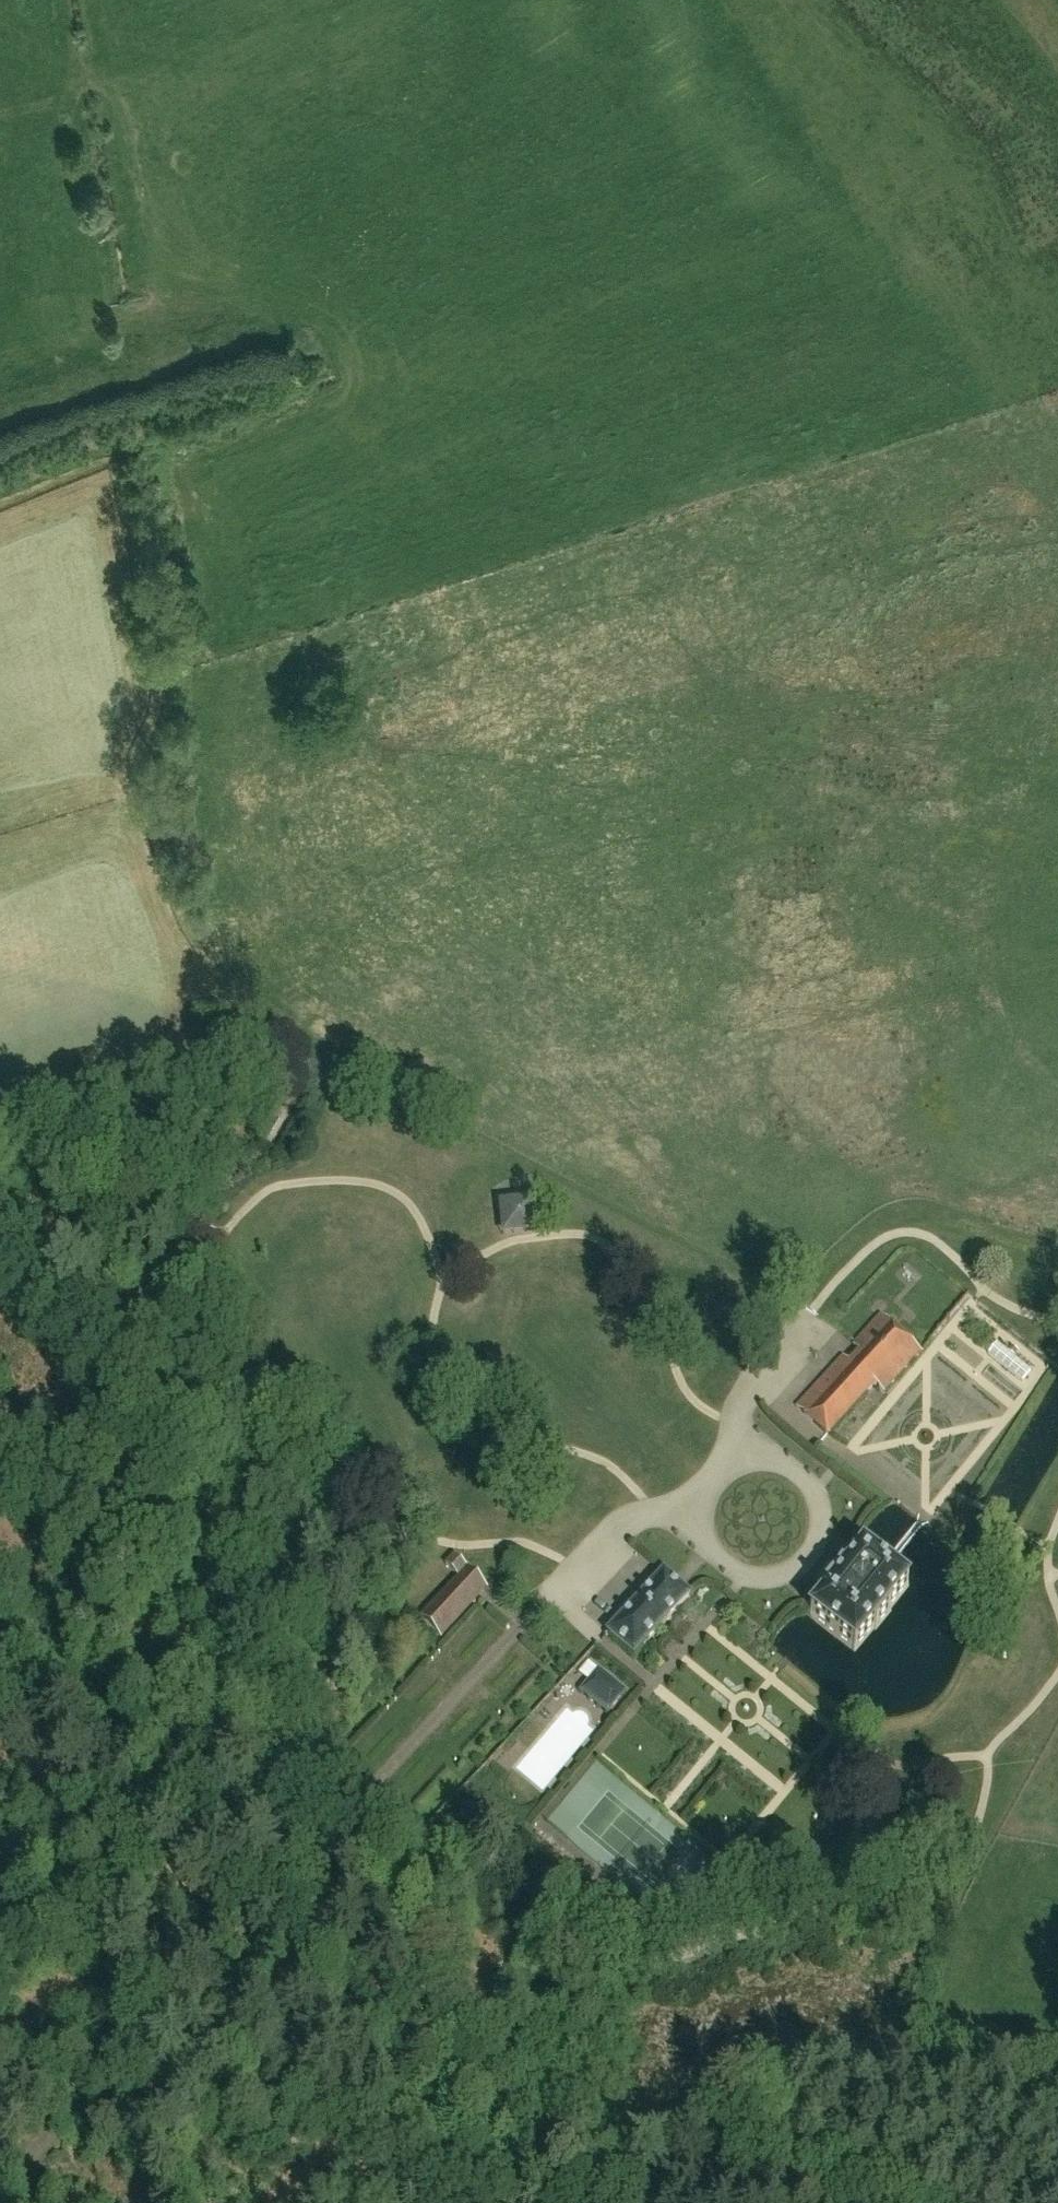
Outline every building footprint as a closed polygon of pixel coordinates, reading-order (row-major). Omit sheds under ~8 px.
[(499,1203),(502,1236),(538,1233),(535,1200),(499,1203)] [(863,1354),(893,1385),(922,1353),(880,1314),(853,1344),(863,1354)] [(990,1357),(1026,1396),(1041,1382),(1005,1343),(990,1357)] [(893,1385),(863,1354),(851,1365),(875,1387),(875,1386),(885,1394),(893,1385)] [(875,1387),(851,1365),(843,1357),(797,1407),(829,1437),(875,1387)] [(862,1548),(810,1612),(855,1649),(907,1585),(862,1548)] [(444,1565),(456,1577),(418,1616),(442,1640),(490,1591),(453,1555),(444,1565)] [(662,1572),(608,1635),(635,1658),(689,1595),(662,1572)] [(626,1693),(599,1670),(580,1691),(608,1715),(626,1693)]
